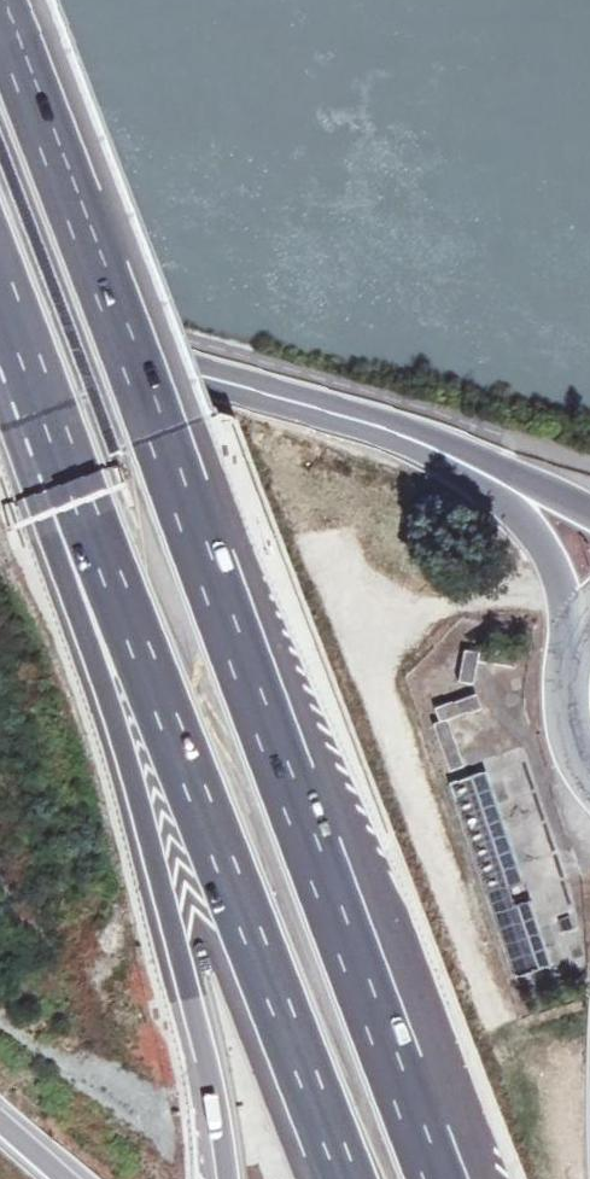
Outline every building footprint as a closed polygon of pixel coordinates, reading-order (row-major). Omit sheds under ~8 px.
[(517,657),(481,651),(478,656),(465,654),(459,682),(475,685),(479,666),(514,672),(517,657)] [(476,697),(435,709),(438,723),(433,724),(448,771),(463,767),(448,722),(479,712),(476,697)] [(507,979),(547,968),(529,899),(520,901),(487,772),(456,780),(507,979)]
